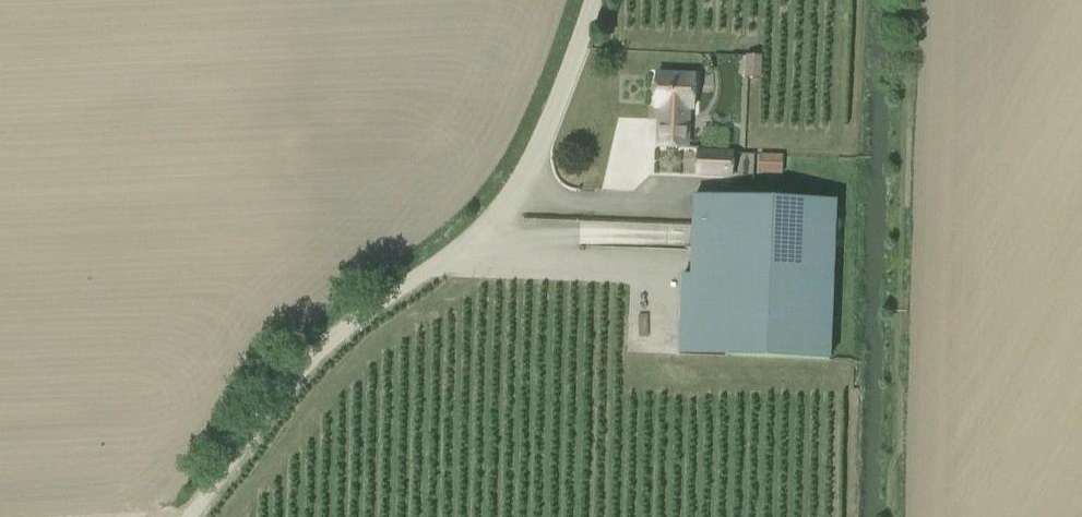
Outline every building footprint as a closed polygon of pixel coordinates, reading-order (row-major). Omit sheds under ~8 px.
[(762,76),(763,54),(745,53),(744,75),(762,76)] [(694,108),(696,76),(657,75),(656,107),(663,107),(662,119),(660,119),(659,147),(687,148),(689,108),(694,108)] [(698,152),(697,174),(733,176),(734,154),(698,152)] [(760,153),(760,169),(784,169),(784,153),(760,153)] [(695,196),(693,251),(693,276),(684,275),(681,355),(831,360),(837,201),(695,196)]
